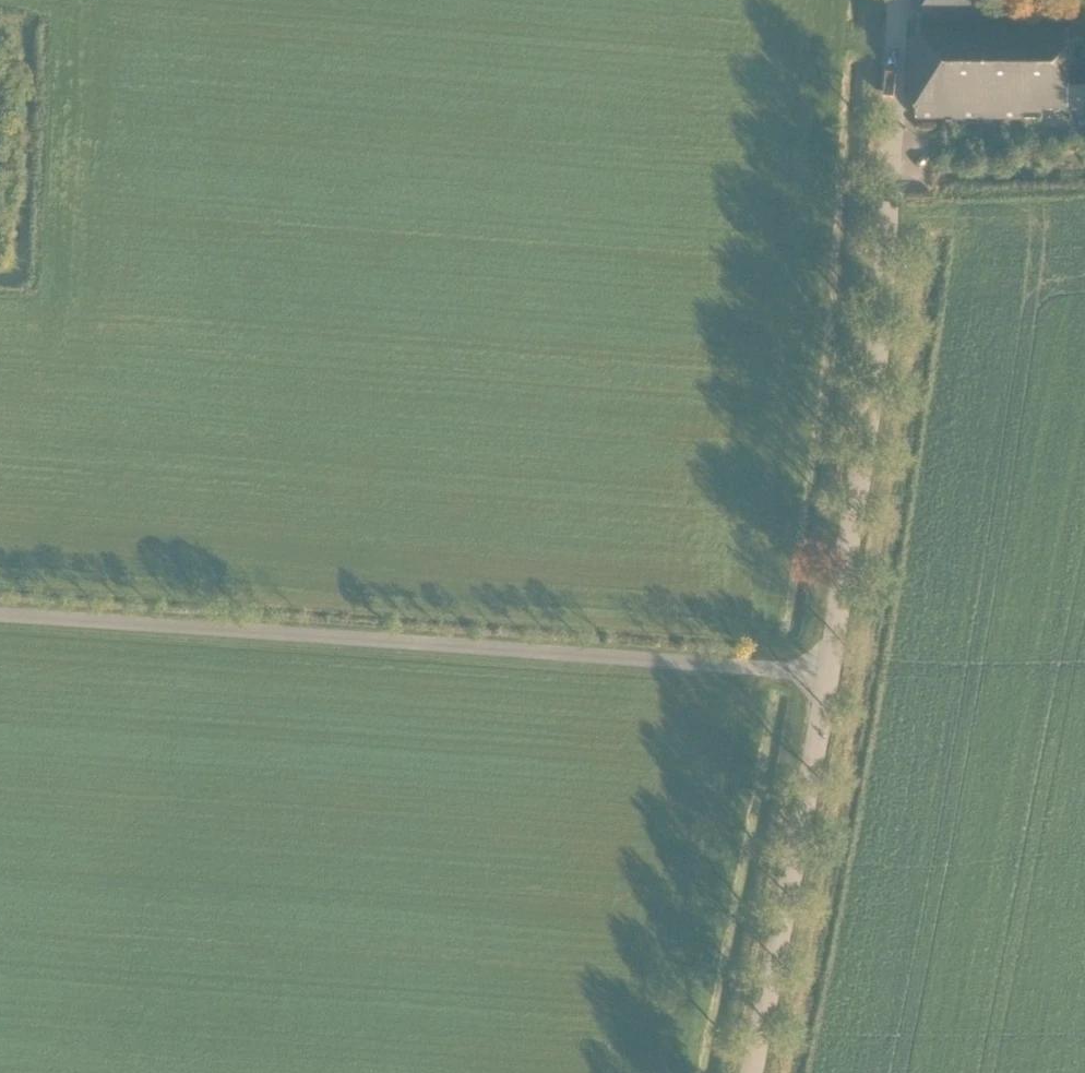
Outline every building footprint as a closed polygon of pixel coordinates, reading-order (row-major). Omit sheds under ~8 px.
[(1084,109),(1084,72),(1069,72),(1069,31),(1050,31),(1050,26),(927,26),(927,23),(989,23),(989,0),(920,0),(916,119),(1042,119),(1042,110),(1084,109)]
